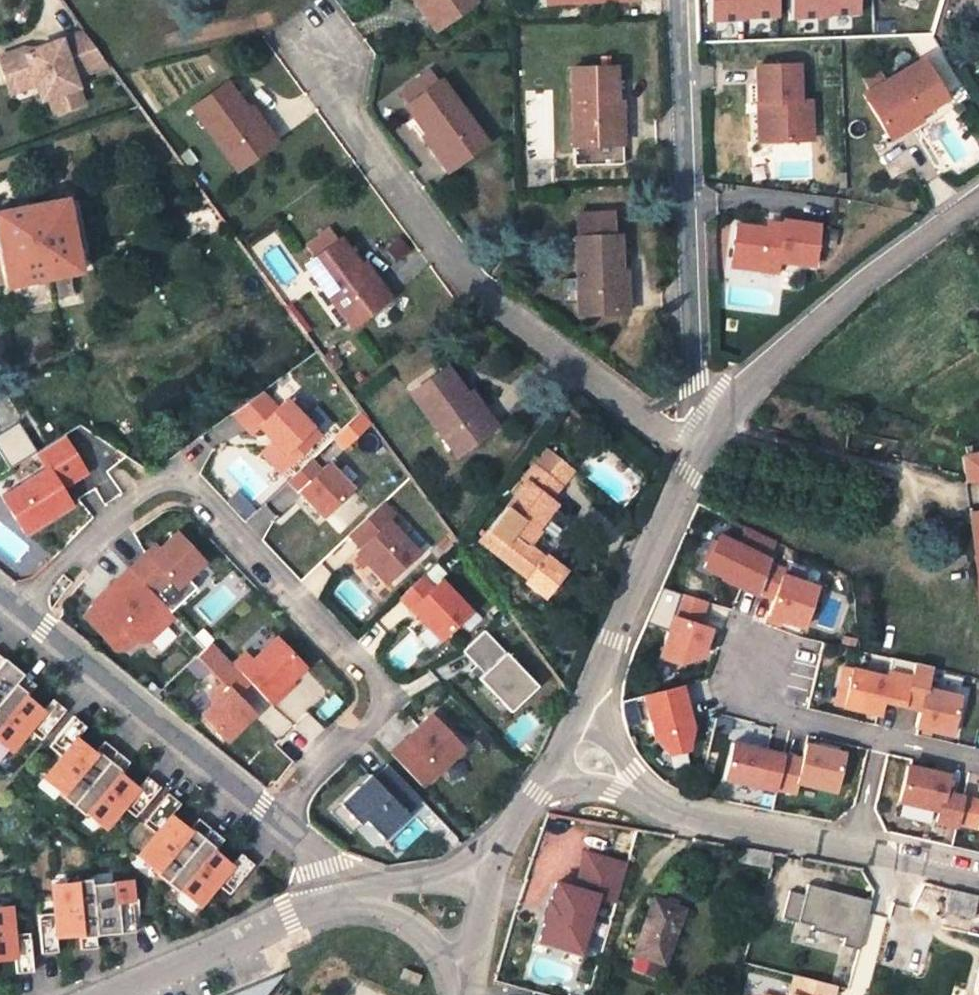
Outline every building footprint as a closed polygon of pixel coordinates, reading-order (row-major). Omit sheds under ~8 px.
[(466,13),(457,0),(410,0),(413,5),(405,10),(427,41),(466,13)] [(773,20),(773,0),(708,0),(709,22),(773,20)] [(857,16),(856,0),(791,0),(791,18),(857,16)] [(49,41),(52,49),(68,93),(98,71),(68,30),(49,41)] [(0,53),(0,75),(10,71),(21,76),(32,107),(39,104),(44,119),(73,109),(68,93),(52,49),(36,55),(33,47),(23,50),(24,53),(12,57),(9,49),(0,53)] [(855,104),(875,137),(905,119),(909,125),(937,106),(914,69),(855,104)] [(745,74),(747,111),(755,111),(757,150),(801,148),(800,108),(788,108),(787,72),(745,74)] [(604,157),(602,117),(610,117),(609,80),(564,81),(568,159),(604,157)] [(399,116),(429,97),(420,83),(391,103),(399,116)] [(397,118),(417,148),(423,143),(447,179),(480,158),(436,92),(429,97),(399,116),(397,118)] [(240,123),(218,93),(185,116),(229,178),(257,158),(235,126),(240,123)] [(757,150),(755,111),(747,111),(749,150),(757,150)] [(615,117),(610,117),(602,117),(604,157),(611,157),(617,157),(615,117)] [(246,119),(240,123),(235,126),(257,158),(268,150),(246,119)] [(913,131),(909,125),(905,119),(875,137),(883,150),(913,131)] [(568,159),(563,159),(564,179),(612,177),(611,157),(604,157),(568,159)] [(51,206),(0,216),(0,292),(65,282),(51,206)] [(721,265),(768,273),(769,269),(803,274),(809,235),(773,229),(772,234),(772,239),(756,237),(726,232),(721,265)] [(772,234),(757,231),(756,237),(772,239),(772,234)] [(574,233),(574,255),(607,254),(606,232),(574,233)] [(371,315),(347,282),(351,278),(330,250),(295,276),(341,338),(371,315)] [(610,330),(609,290),(616,290),(614,254),(607,254),(574,255),(572,255),(575,330),(610,330)] [(767,281),(768,273),(721,265),(720,273),(767,281)] [(357,275),(351,278),(347,282),(371,315),(382,308),(357,275)] [(488,287),(498,296),(507,286),(496,277),(488,287)] [(624,290),(616,290),(609,290),(610,330),(625,329),(624,290)] [(475,448),(451,413),(455,409),(437,383),(400,409),(444,470),(475,448)] [(463,405),(455,409),(451,413),(475,448),(487,439),(463,405)] [(246,408),(221,426),(237,449),(245,443),(257,460),(253,463),(252,469),(260,479),(266,480),(297,457),(268,417),(258,424),(246,408)] [(366,416),(334,435),(342,448),(374,429),(366,416)] [(11,469),(40,452),(21,419),(0,432),(0,451),(11,469)] [(955,444),(957,455),(971,454),(968,443),(955,444)] [(24,464),(35,481),(0,502),(0,526),(11,544),(56,517),(46,500),(72,484),(51,448),(24,464)] [(957,490),(978,487),(978,453),(971,454),(957,455),(957,462),(952,468),(954,485),(957,490)] [(312,458),(276,492),(310,529),(353,488),(329,463),(322,469),(312,458)] [(524,601),(542,579),(521,563),(532,549),(527,544),(545,520),(542,516),(552,503),(524,481),(514,494),(518,499),(471,560),(524,601)] [(371,514),(338,545),(351,559),(346,565),(353,572),(358,577),(372,593),(404,563),(378,535),(384,528),(371,514)] [(959,522),(971,628),(978,627),(978,522),(959,522)] [(748,528),(742,541),(775,555),(780,542),(748,528)] [(142,556),(115,580),(139,606),(155,591),(164,600),(191,575),(163,545),(157,550),(146,561),(142,556)] [(153,546),(142,556),(146,561),(157,550),(153,546)] [(699,553),(686,590),(745,609),(754,580),(763,554),(744,546),(738,565),(699,553)] [(358,577),(353,572),(349,575),(354,581),(358,577)] [(85,615),(70,629),(102,663),(124,643),(134,654),(161,629),(139,606),(115,580),(87,607),(92,612),(87,617),(85,615)] [(774,586),(754,580),(745,609),(765,616),(759,632),(790,642),(804,601),(773,591),(774,586)] [(410,589),(387,610),(427,653),(458,624),(429,593),(421,601),(410,589)] [(82,612),(85,615),(87,617),(92,612),(87,607),(82,612)] [(690,616),(664,608),(644,672),(662,678),(685,672),(694,644),(682,640),(690,616)] [(166,655),(173,642),(158,634),(151,647),(166,655)] [(472,644),(450,664),(471,686),(499,717),(521,696),(472,644)] [(231,667),(219,678),(235,695),(254,715),(289,682),(261,652),(237,674),(231,667)] [(199,714),(186,726),(212,753),(239,727),(222,708),(235,695),(219,678),(198,655),(183,668),(208,695),(194,708),(199,714)] [(900,689),(834,674),(825,712),(863,720),(864,715),(892,722),(900,689)] [(903,675),(900,689),(892,722),(909,726),(908,730),(942,738),(951,700),(916,692),(919,679),(903,675)] [(6,681),(0,689),(0,749),(11,735),(24,746),(49,715),(36,705),(26,717),(9,703),(19,691),(6,681)] [(499,717),(471,686),(465,691),(494,722),(499,717)] [(668,702),(629,713),(640,754),(656,770),(673,766),(679,744),(676,732),(671,734),(668,722),(673,721),(668,702)] [(57,722),(32,753),(45,763),(27,785),(45,799),(43,801),(55,811),(100,756),(87,746),(77,758),(60,744),(70,732),(57,722)] [(416,730),(376,767),(407,801),(447,763),(416,730)] [(112,767),(100,756),(55,811),(68,821),(69,819),(87,833),(105,811),(117,821),(142,791),(130,781),(120,793),(102,779),(112,767)] [(772,771),(720,760),(712,796),(764,808),(772,772),(772,771)] [(789,776),(772,772),(764,808),(782,812),(785,799),(823,808),(831,769),(793,760),(789,776)] [(354,787),(323,816),(342,837),(348,832),(366,852),(392,828),(390,826),(405,813),(372,777),(357,790),(354,787)] [(936,797),(895,788),(887,823),(927,832),(924,843),(945,848),(947,839),(953,813),(933,809),(936,797)] [(138,839),(121,860),(138,875),(136,877),(149,887),(193,833),(181,822),(171,834),(153,820),(163,808),(151,798),(126,829),(138,839)] [(953,813),(947,839),(978,846),(978,806),(976,806),(974,818),(953,813)] [(193,833),(149,887),(161,897),(163,895),(180,909),(199,888),(211,898),(236,868),(224,858),(214,870),(196,855),(206,843),(193,833)] [(537,892),(532,911),(529,911),(524,930),(527,931),(521,950),(562,961),(578,905),(597,910),(607,873),(566,862),(556,897),(537,892)] [(39,914),(23,916),(26,955),(42,953),(40,938),(63,936),(64,951),(81,950),(80,940),(75,890),(74,880),(58,882),(59,884),(36,886),(39,914)] [(114,887),(75,890),(80,940),(96,938),(119,936),(114,887)] [(784,911),(769,907),(762,933),(793,941),(792,944),(825,952),(823,962),(839,966),(852,911),(788,895),(784,911)] [(965,904),(938,897),(934,919),(961,924),(965,904)] [(648,905),(646,912),(658,916),(661,910),(648,905)] [(646,912),(636,908),(616,962),(621,964),(615,979),(640,988),(665,919),(658,916),(646,912)] [(1,977),(2,993),(19,991),(16,952),(0,953),(0,978),(1,977)] [(422,975),(405,968),(401,978),(418,985),(422,975)] [(777,983),(774,994),(817,994),(818,993),(777,983)]
